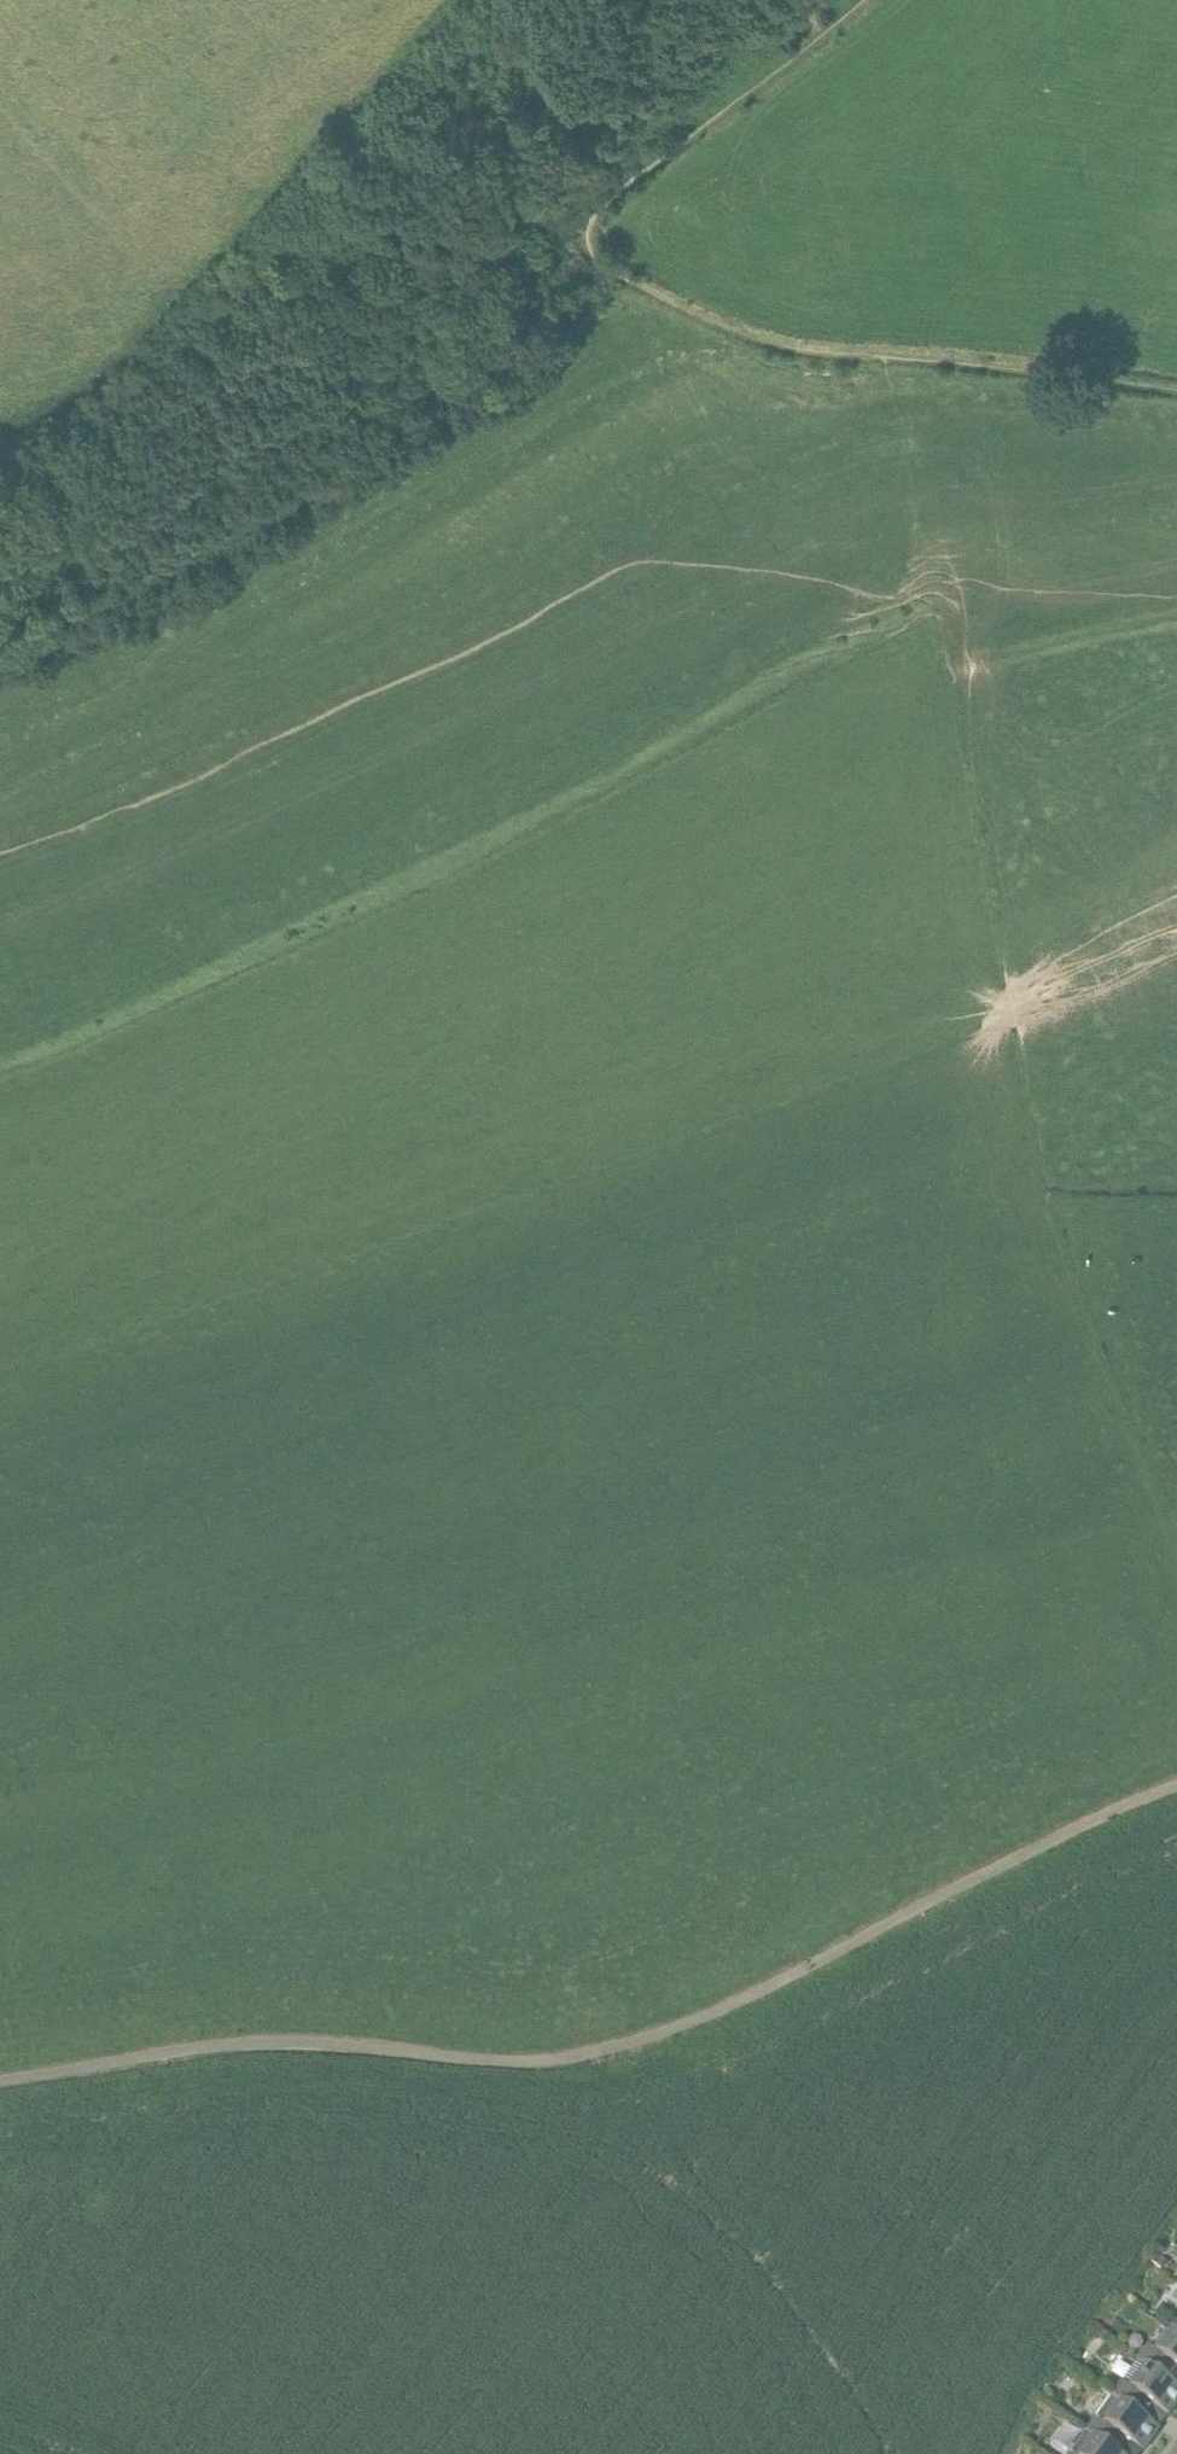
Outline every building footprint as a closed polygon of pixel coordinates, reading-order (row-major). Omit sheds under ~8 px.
[(1172,2265),(1156,2253),(1151,2261),(1163,2270),(1165,2268),(1168,2270),(1172,2265)] [(1174,2331),(1173,2332),(1158,2352),(1148,2345),(1138,2360),(1139,2361),(1147,2367),(1148,2367),(1164,2378),(1173,2365),(1176,2367),(1176,2334),(1174,2331)] [(1112,2396),(1122,2403),(1122,2402),(1138,2414),(1138,2413),(1148,2400),(1169,2416),(1176,2405),(1176,2387),(1164,2378),(1148,2367),(1147,2367),(1139,2361),(1138,2360),(1123,2381),(1112,2396)] [(1097,2417),(1086,2432),(1095,2439),(1096,2438),(1112,2450),(1112,2449),(1122,2436),(1143,2452),(1160,2429),(1138,2413),(1138,2414),(1122,2402),(1122,2403),(1112,2396),(1097,2417)] [(1070,2453),(1119,2453),(1112,2449),(1112,2450),(1096,2438),(1095,2439),(1086,2432),(1071,2452),(1070,2453)]
